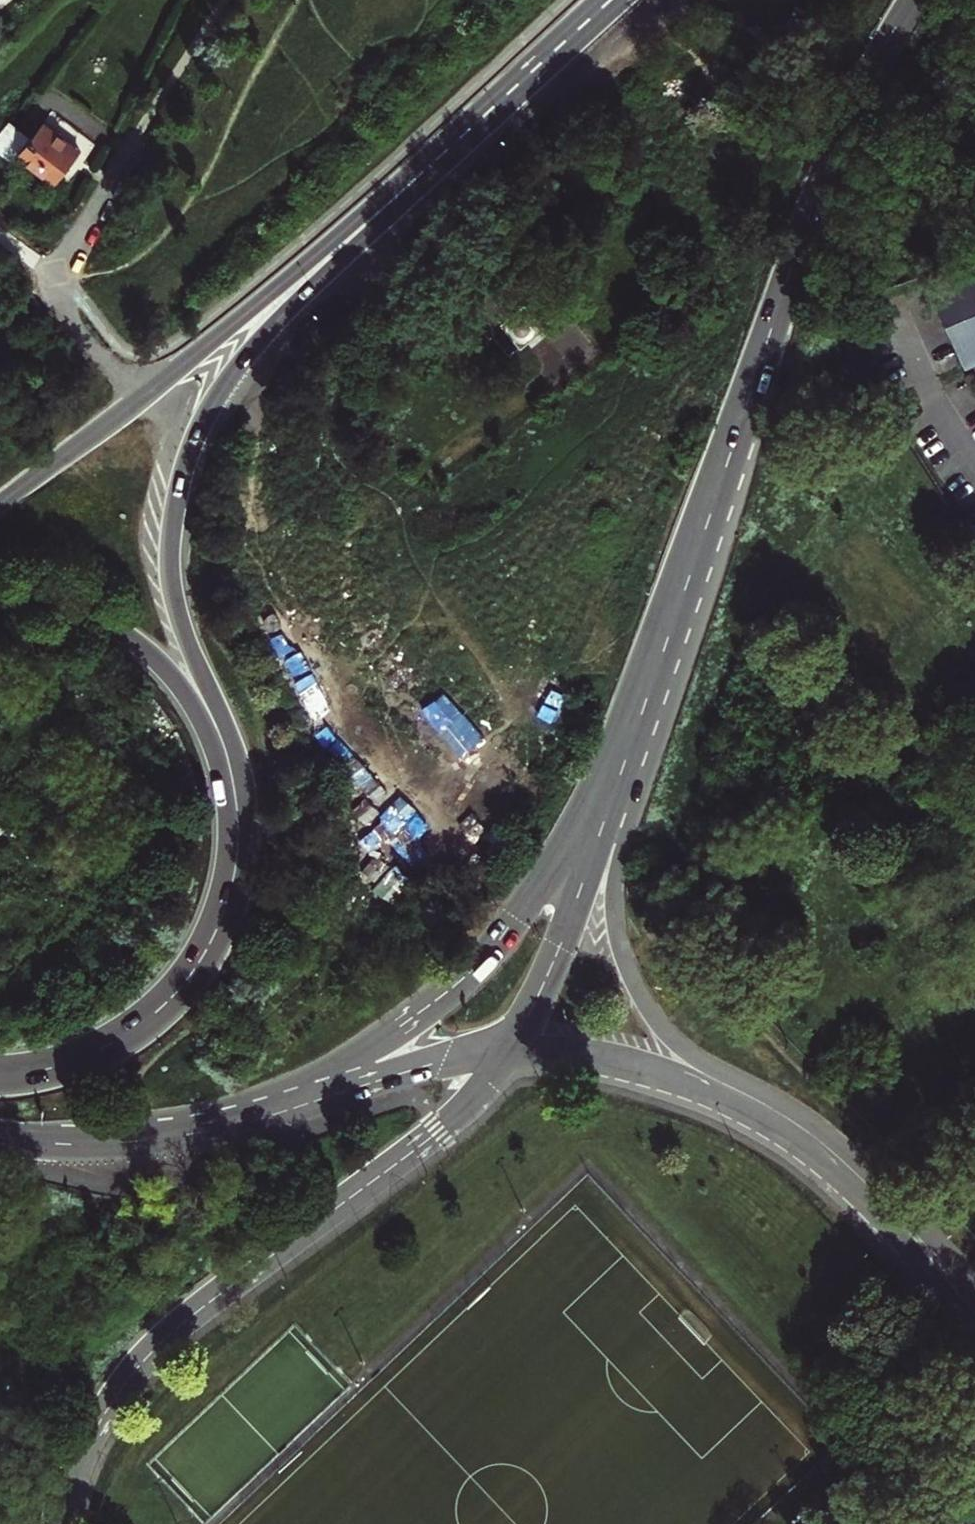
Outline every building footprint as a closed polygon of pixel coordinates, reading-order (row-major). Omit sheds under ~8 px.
[(80,151),(43,121),(19,152),(56,183),(80,151)] [(974,366),(974,266),(968,270),(945,280),(928,287),(932,298),(964,370),(974,366)] [(516,267),(465,307),(488,336),(492,332),(508,352),(518,343),(520,346),(525,342),(541,329),(544,327),(542,324),(552,317),(536,297),(539,294),(516,267)]
